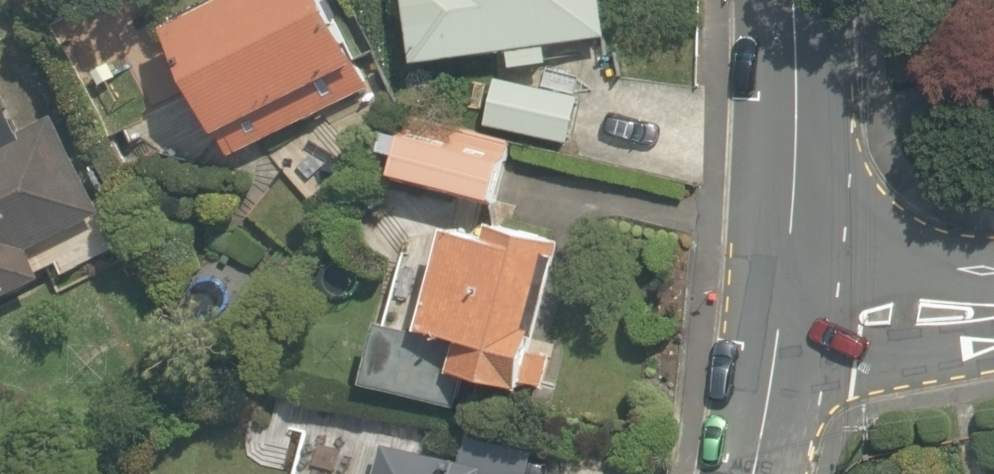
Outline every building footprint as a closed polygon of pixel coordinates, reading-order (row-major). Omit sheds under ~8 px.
[(334,0),(196,0),(162,18),(218,128),(231,152),(363,85),(351,60),(362,55),(334,0)] [(602,0),(407,0),(415,55),(506,43),(509,65),(554,59),(551,37),(606,29),(602,0)] [(495,75),(486,124),(570,139),(579,90),(495,75)] [(977,83),(991,139),(993,139),(993,79),(977,83)] [(99,201),(58,112),(18,131),(0,93),(0,293),(23,283),(43,273),(26,235),(37,230),(47,253),(88,234),(77,211),(99,201)] [(401,149),(395,173),(490,194),(504,134),(409,112),(392,108),(384,145),(401,149)] [(368,375),(407,386),(447,398),(456,367),(522,386),(531,351),(560,251),(566,229),(497,210),(491,232),(453,221),(422,331),(384,320),(368,375)] [(516,467),(312,411),(294,473),(514,473),(516,467)]
